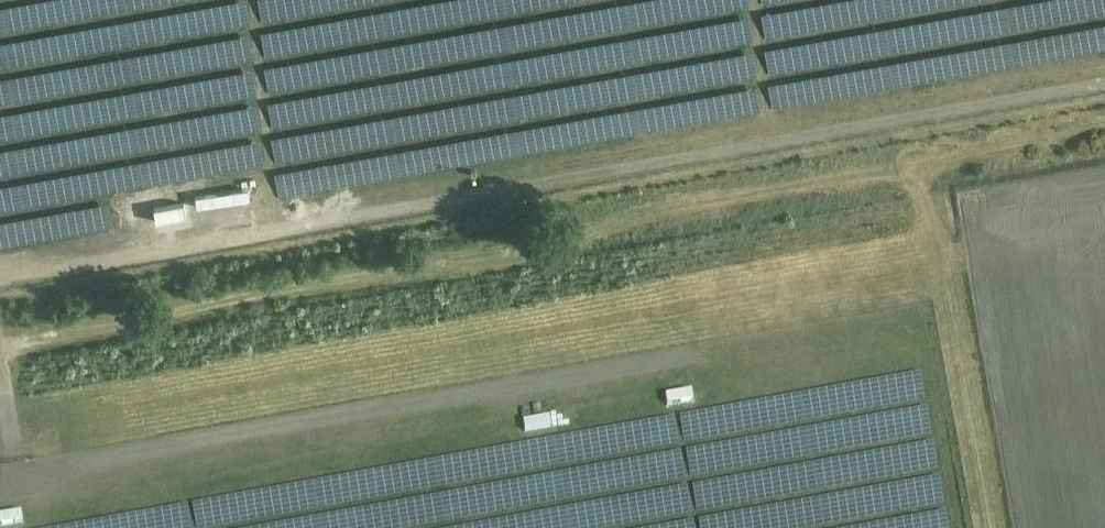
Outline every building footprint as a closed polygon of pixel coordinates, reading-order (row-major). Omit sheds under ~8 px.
[(248,189),(195,197),(196,208),(249,200),(248,189)] [(184,204),(153,209),(156,222),(186,217),(184,204)] [(691,390),(665,395),(667,406),(693,401),(691,390)] [(549,416),(523,421),(525,432),(551,427),(549,416)] [(22,523),(21,512),(0,515),(0,527),(22,523)]
